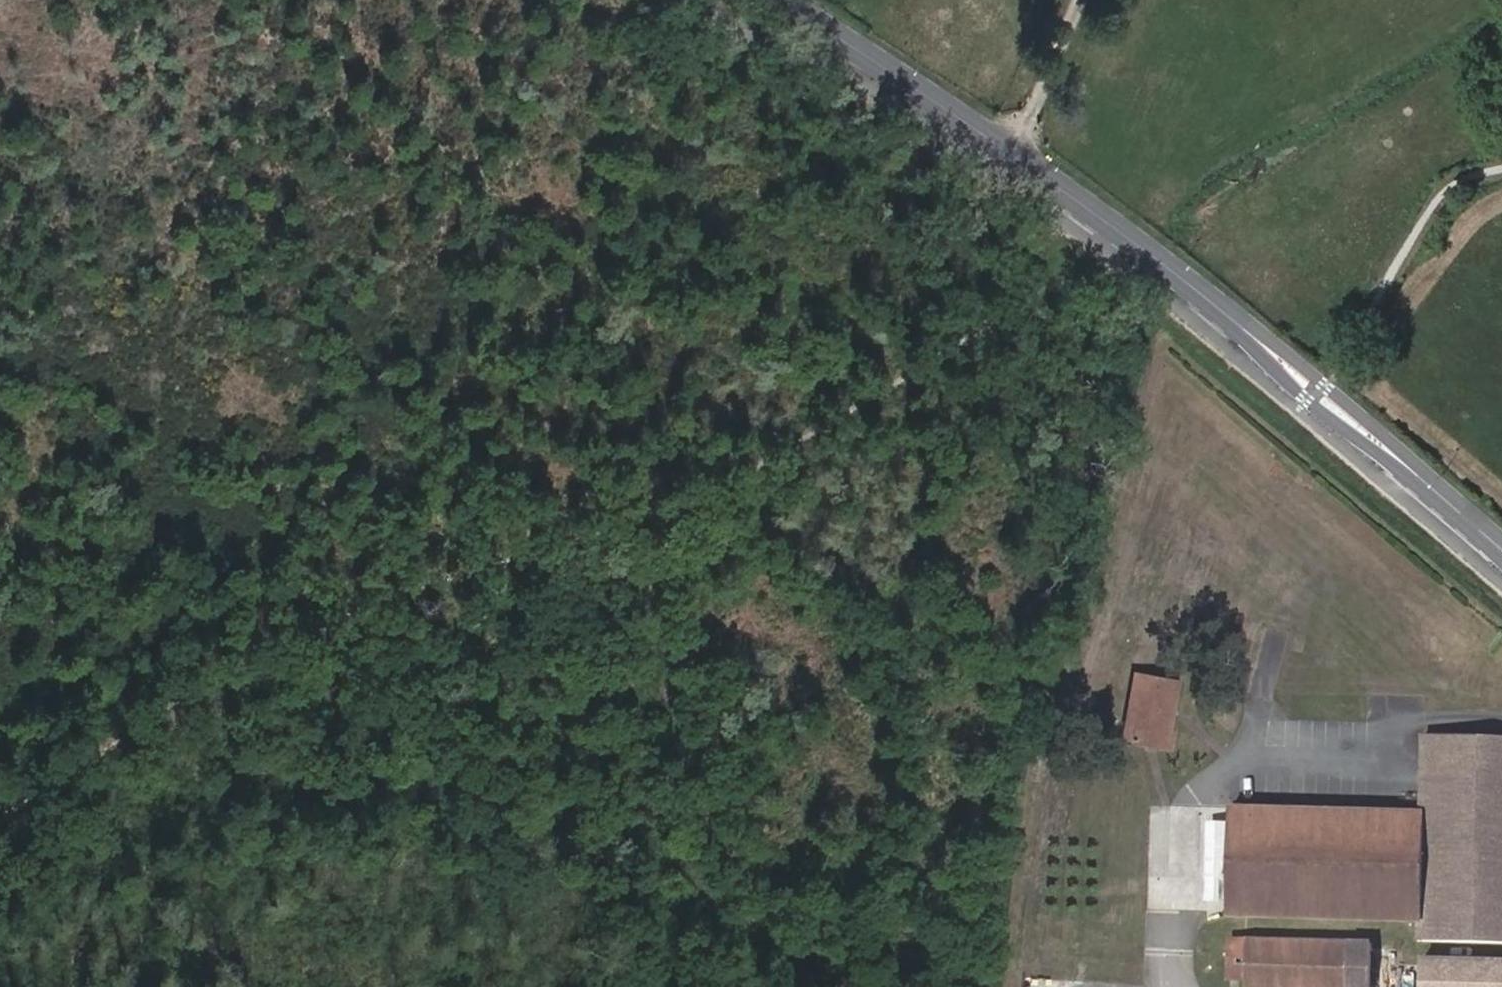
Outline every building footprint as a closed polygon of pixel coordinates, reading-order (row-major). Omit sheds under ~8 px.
[(1178,682),(1135,675),(1126,742),(1172,749),(1174,733),(1171,732),(1178,682)] [(1231,806),(1231,822),(1205,822),(1205,900),(1224,900),(1224,919),(1418,921),(1417,946),(1501,947),(1501,734),(1422,733),(1422,808),(1231,806)] [(1231,939),(1230,977),(1244,977),(1244,986),(1370,986),(1370,940),(1231,939)] [(1413,957),(1413,986),(1501,986),(1501,959),(1413,957)]
